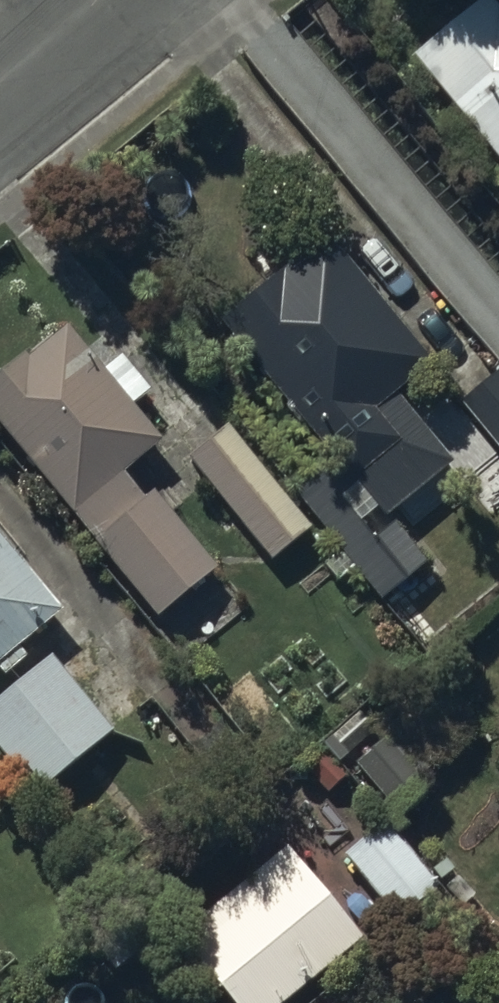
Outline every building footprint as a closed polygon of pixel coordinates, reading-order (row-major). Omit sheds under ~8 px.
[(409,52),(498,162),(498,2),(495,6),(490,0),(473,0),(409,52)] [(324,230),(216,315),(325,453),(288,482),(378,597),(425,560),(386,510),(445,464),(389,392),(427,362),(324,230)] [(0,368),(0,424),(155,616),(214,568),(150,489),(139,498),(117,471),(157,439),(128,403),(147,388),(119,354),(99,369),(64,326),(26,357),(22,351),(0,368)] [(498,368),(461,396),(498,446),(498,369),(498,368)] [(227,423),(187,454),(269,556),(308,525),(227,423)] [(0,533),(0,671),(2,673),(25,654),(17,645),(61,609),(0,533)] [(48,653),(0,692),(0,747),(35,791),(111,731),(48,653)] [(393,728),(353,762),(385,799),(425,765),(393,728)] [(382,819),(341,852),(395,918),(436,885),(382,819)] [(176,934),(233,1002),(283,1002),(361,939),(284,845),(176,934)]
